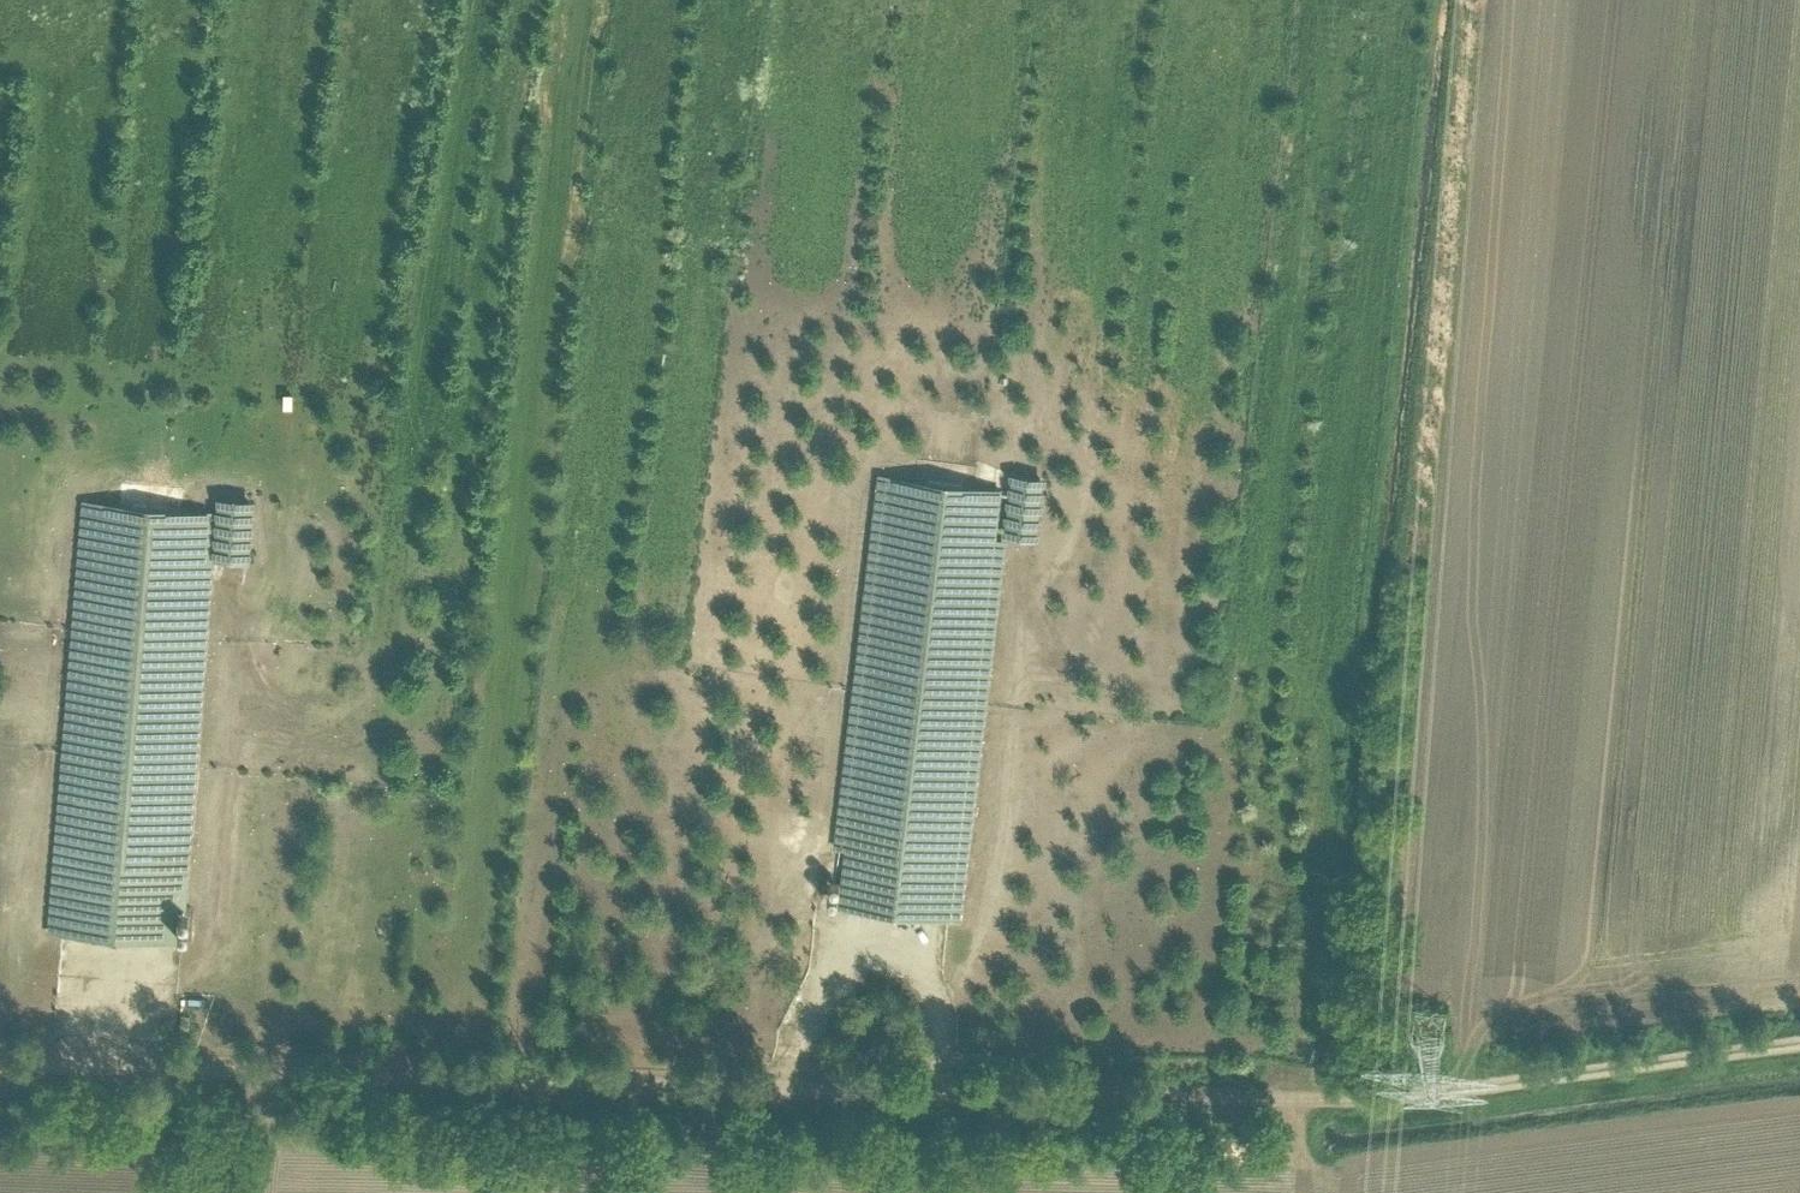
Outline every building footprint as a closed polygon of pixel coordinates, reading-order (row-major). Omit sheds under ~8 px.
[(1008,469),(1006,488),(1000,537),(1009,538),(1042,542),(1050,474),(1008,469)] [(1006,488),(880,473),(835,847),(847,849),(840,908),(963,923),(1009,538),(1000,537),(1006,488)] [(215,494),(214,509),(211,559),(254,562),(258,497),(215,494)] [(175,906),(187,907),(211,559),(214,509),(82,500),(52,932),(173,940),(175,906)]
